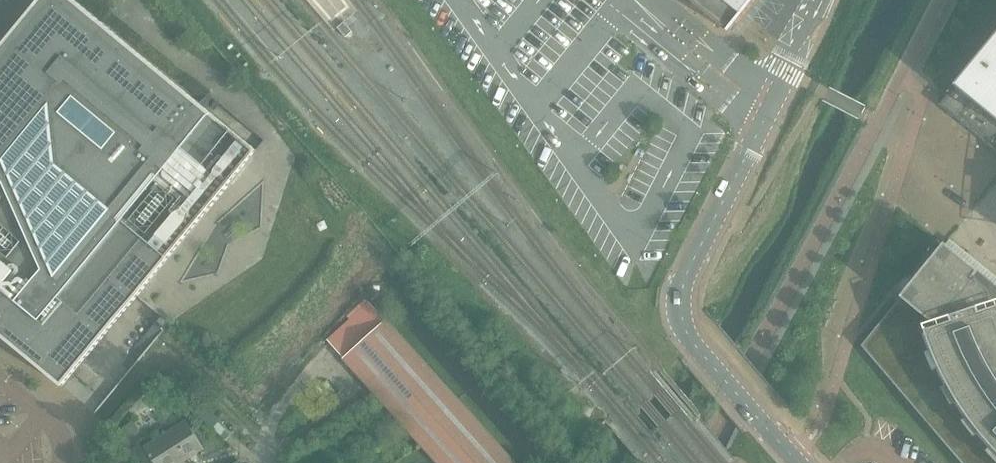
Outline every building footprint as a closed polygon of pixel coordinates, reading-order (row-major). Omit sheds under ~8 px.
[(63,387),(257,151),(74,0),(42,0),(40,3),(41,20),(27,37),(9,51),(0,62),(0,334),(63,387)] [(730,34),(758,0),(689,0),(730,34)] [(940,105),(995,151),(995,36),(940,105)] [(862,345),(962,462),(995,462),(995,286),(945,244),(862,345)] [(459,400),(387,320),(344,359),(438,462),(515,462),(459,400)] [(185,420),(143,446),(154,462),(183,462),(204,449),(185,420)]
